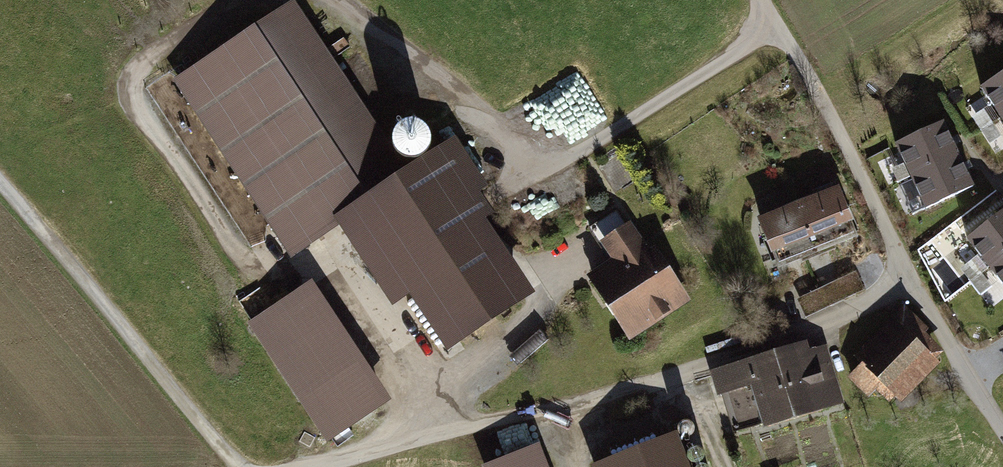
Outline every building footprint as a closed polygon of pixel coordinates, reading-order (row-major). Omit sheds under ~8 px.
[(293,6),(187,75),(300,246),(349,215),(348,213),(404,176),(293,6)] [(981,88),(1001,117),(1002,116),(1002,74),(981,88)] [(958,154),(943,122),(896,144),(911,176),(958,154)] [(348,213),(349,215),(401,295),(420,283),(457,338),(518,298),(469,224),(488,212),(446,148),(404,176),(348,213)] [(958,154),(911,176),(926,208),(973,186),(958,154)] [(838,192),(800,207),(817,249),(854,234),(838,192)] [(800,207),(761,222),(778,264),(817,249),(800,207)] [(618,261),(593,277),(608,301),(614,297),(636,330),(684,299),(664,269),(658,273),(616,209),(589,227),(606,253),(611,250),(618,261)] [(989,266),(1002,255),(1002,211),(967,239),(989,266)] [(989,266),(1002,285),(1002,255),(989,266)] [(854,273),(837,281),(845,298),(862,290),(854,273)] [(306,287),(252,323),(328,438),(383,402),(306,287)] [(831,304),(823,287),(811,293),(819,310),(831,304)] [(922,325),(904,307),(855,357),(862,364),(851,375),(869,393),(880,382),(892,393),(930,355),(911,336),(922,325)] [(800,348),(715,374),(721,394),(725,393),(737,431),(840,399),(825,352),(804,359),(800,348)] [(675,433),(595,464),(596,466),(688,466),(675,433)] [(487,465),(488,466),(542,466),(534,446),(487,465)]
